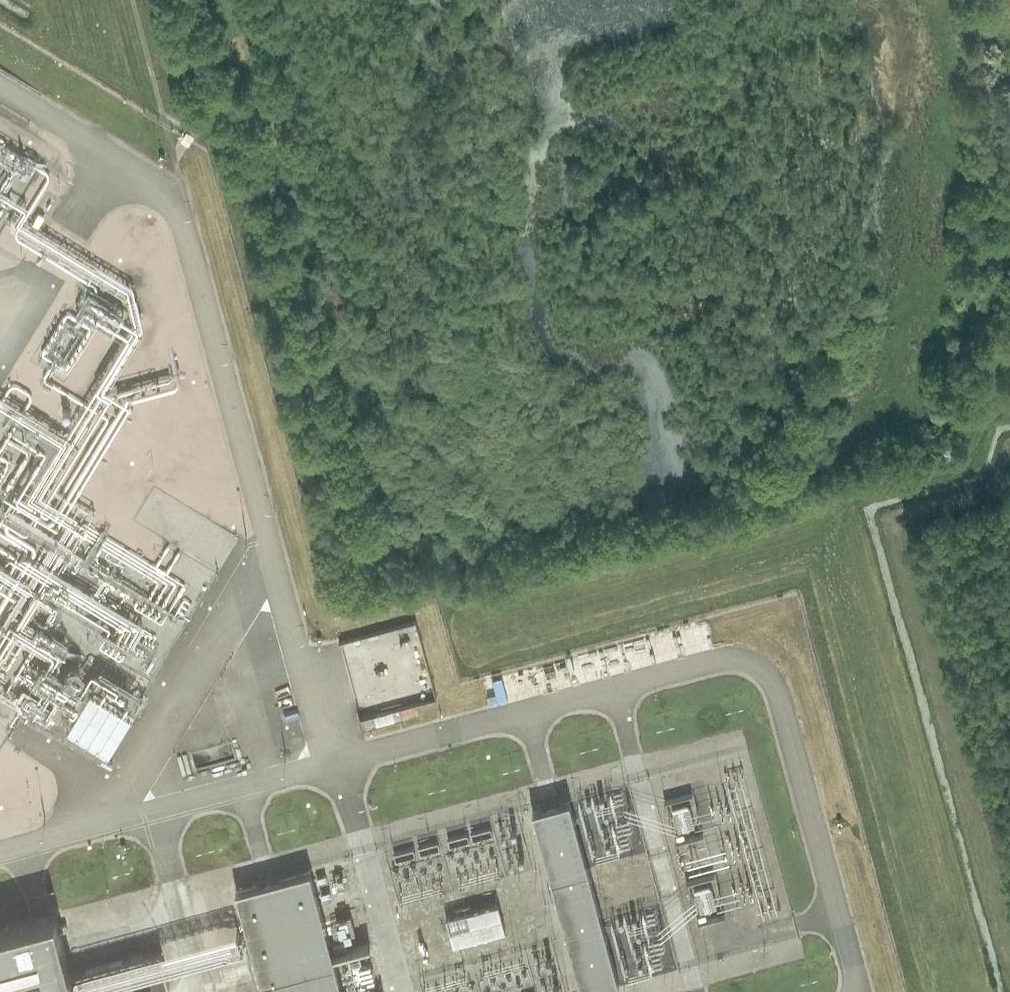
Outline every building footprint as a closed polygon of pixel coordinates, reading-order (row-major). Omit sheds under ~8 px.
[(68,727),(109,752),(132,714),(91,689),(68,727)] [(395,719),(392,709),(374,714),(377,723),(395,719)] [(569,801),(533,811),(582,991),(592,991),(619,985),(601,918),(588,871),(569,801)] [(309,870),(237,889),(265,991),(342,991),(309,870)] [(446,918),(454,945),(506,931),(498,904),(446,918)] [(0,928),(0,991),(158,991),(171,989),(161,950),(128,959),(72,974),(56,913),(0,928)]
